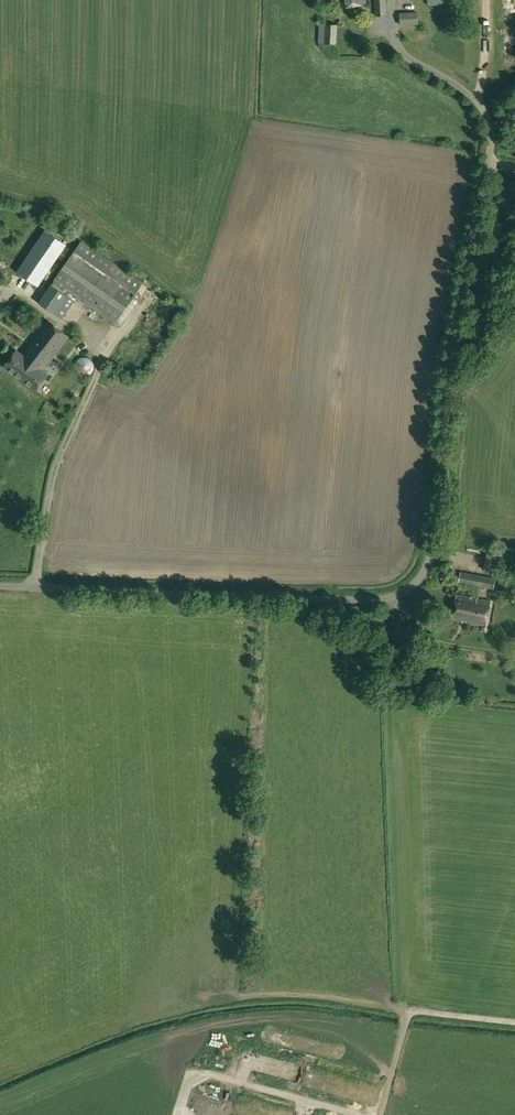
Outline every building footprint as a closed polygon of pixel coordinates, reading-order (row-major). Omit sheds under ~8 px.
[(386,0),(374,0),(375,16),(387,15),(386,0)] [(418,11),(400,13),(401,25),(418,24),(418,11)] [(337,43),(338,23),(319,24),(318,42),(325,43),(336,44),(337,43)] [(17,271),(38,285),(66,245),(45,230),(17,271)] [(81,241),(74,250),(39,302),(62,318),(77,296),(115,323),(136,293),(135,292),(142,284),(81,241)] [(143,297),(150,289),(144,284),(138,292),(143,297)] [(16,351),(5,366),(35,390),(47,375),(42,371),(68,337),(48,321),(21,355),(16,351)] [(88,369),(95,365),(90,357),(83,362),(88,369)] [(498,573),(501,555),(487,552),(484,571),(498,573)] [(461,572),(459,582),(494,589),(496,579),(461,572)] [(509,587),(511,579),(502,578),(501,585),(509,587)] [(486,625),(491,601),(456,594),(452,619),(486,625)] [(429,683),(431,670),(420,669),(418,681),(429,683)] [(450,689),(455,688),(456,682),(452,678),(446,681),(446,686),(450,689)]
